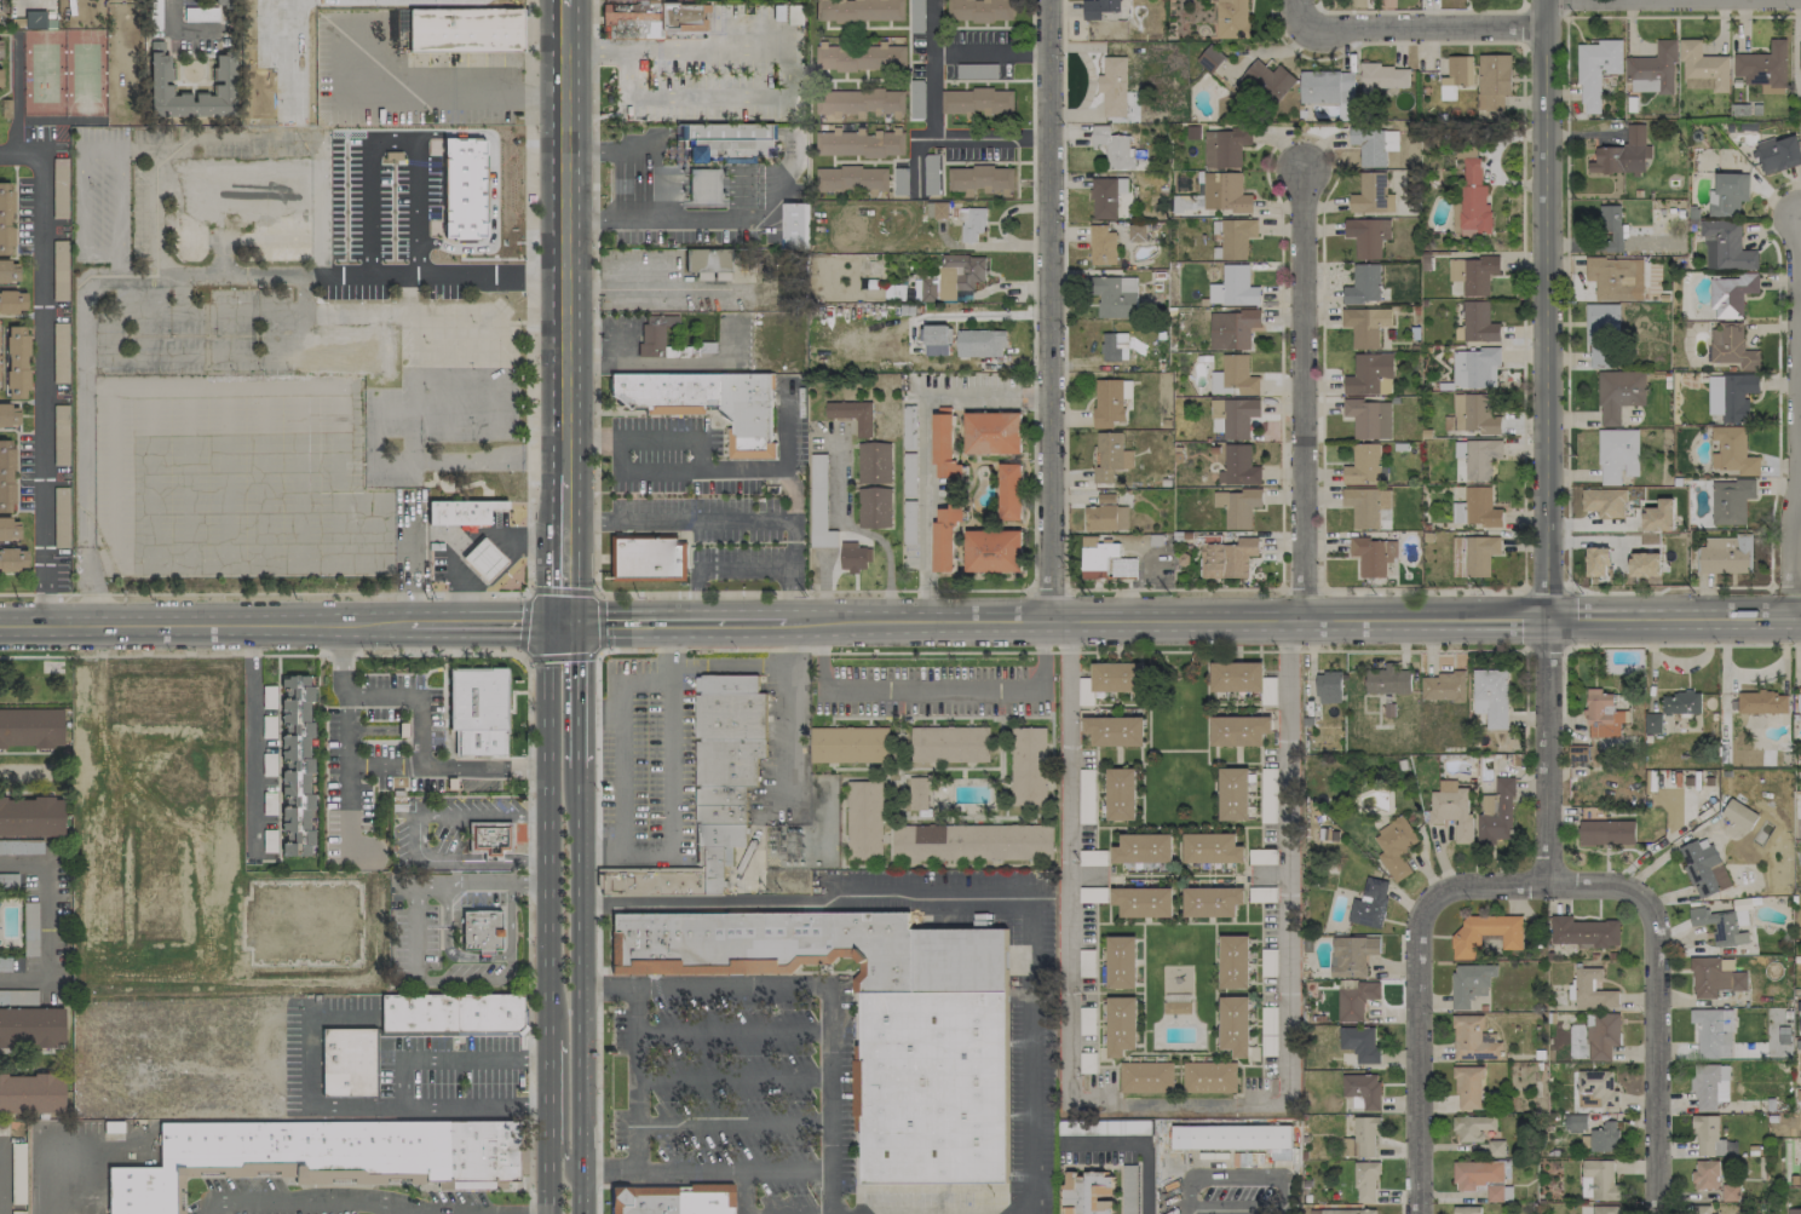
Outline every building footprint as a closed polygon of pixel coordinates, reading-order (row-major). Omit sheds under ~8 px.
[(904,0),(816,0),(816,21),(904,21),(904,0)] [(1012,21),(1012,0),(948,0),(948,21),(1012,21)] [(1248,38),(1248,0),(1216,0),(1217,38),(1248,38)] [(708,5),(709,16),(706,16),(706,30),(677,30),(677,29),(663,30),(661,38),(602,38),(602,13),(658,13),(657,4),(675,1),(677,5),(708,5)] [(520,8),(520,51),(408,51),(408,10),(520,8)] [(1734,53),(1734,76),(1745,76),(1744,84),(1787,85),(1788,39),(1770,38),(1769,55),(1734,53)] [(1656,56),(1624,57),(1625,82),(1631,82),(1631,93),(1675,92),(1674,39),(1655,40),(1656,56)] [(1682,90),(1728,90),(1729,56),(1702,56),(1703,39),(1682,39),(1682,90)] [(1622,73),(1622,40),(1597,40),(1596,44),(1579,44),(1579,114),(1601,114),(1601,73),(1622,73)] [(149,116),(234,116),(235,55),(213,55),(213,94),(192,94),(192,93),(171,93),(171,82),(170,82),(170,54),(163,54),(163,41),(149,41),(149,116)] [(906,69),(906,45),(815,46),(816,71),(906,69)] [(1199,64),(1211,73),(1224,57),(1212,47),(1199,64)] [(1510,55),(1478,54),(1477,111),(1503,111),(1504,95),(1510,95),(1510,55)] [(1127,56),(1104,56),(1103,75),(1097,75),(1097,92),(1104,92),(1103,117),(1126,117),(1127,56)] [(1472,56),(1448,56),(1448,77),(1440,77),(1440,99),(1454,99),(1454,86),(1472,85),(1472,56)] [(1297,82),(1280,64),(1270,73),(1258,60),(1240,76),(1255,92),(1258,89),(1272,104),(1297,82)] [(1409,87),(1409,65),(1361,66),(1361,95),(1378,95),(1378,88),(1409,87)] [(1300,72),(1301,104),(1356,103),(1355,71),(1300,72)] [(815,91),(816,114),(865,114),(905,113),(904,89),(815,91)] [(1013,89),(942,90),(942,113),(983,113),(983,114),(1013,114),(1013,89)] [(772,123),(772,138),(769,138),(769,144),(761,145),(761,154),(704,154),(704,160),(685,160),(685,145),(680,145),(681,137),(684,136),(683,122),(772,123)] [(1595,146),(1595,162),(1588,162),(1588,173),(1646,173),(1646,159),(1652,159),(1652,146),(1646,146),(1645,124),(1627,124),(1627,146),(1595,146)] [(1110,125),(1093,125),(1093,144),(1107,144),(1107,170),(1132,170),(1133,135),(1110,135),(1110,125)] [(1360,167),(1386,166),(1386,151),(1398,150),(1398,128),(1349,129),(1349,145),(1360,145),(1360,167)] [(1241,167),(1240,145),(1251,145),(1251,129),(1204,130),(1205,167),(1241,167)] [(904,156),(904,130),(875,130),(875,131),(841,131),(815,131),(815,156),(904,156)] [(1800,165),(1800,155),(1796,134),(1753,144),(1761,175),(1800,165)] [(484,236),(443,237),(445,138),(484,140),(484,236)] [(1476,148),(1455,149),(1455,158),(1477,157),(1476,148)] [(1489,234),(1488,185),(1481,186),(1480,158),(1462,158),(1463,199),(1452,200),(1453,235),(1489,234)] [(887,167),(815,168),(815,190),(887,189),(887,167)] [(948,191),(971,191),(971,190),(1012,190),(1012,167),(948,168),(948,191)] [(689,168),(689,203),(719,204),(719,169),(689,168)] [(1172,195),(1172,216),(1204,216),(1204,211),(1252,211),(1252,194),(1242,194),(1242,172),(1204,172),(1204,195),(1172,195)] [(1360,194),(1349,194),(1349,211),(1394,212),(1395,194),(1385,194),(1386,172),(1360,172),(1360,194)] [(1708,216),(1740,216),(1740,201),(1748,201),(1748,174),(1715,173),(1715,191),(1708,190),(1708,216)] [(1129,177),(1091,178),(1091,219),(1129,219),(1129,177)] [(0,182),(0,254),(13,254),(12,182),(0,182)] [(1621,205),(1601,205),(1602,252),(1622,251),(1621,205)] [(1247,260),(1246,237),(1258,237),(1257,219),(1220,220),(1221,260),(1247,260)] [(1381,259),(1381,240),(1389,240),(1390,220),(1344,219),(1344,237),(1356,237),(1355,258),(1381,259)] [(1703,268),(1757,268),(1757,250),(1740,250),(1740,221),(1703,221),(1703,268)] [(1116,232),(1108,232),(1107,225),(1090,225),(1091,268),(1117,268),(1116,232)] [(1146,241),(1146,225),(1128,226),(1129,242),(1146,241)] [(686,273),(730,271),(729,249),(685,251),(686,273)] [(921,301),(956,301),(956,291),(974,290),(974,281),(985,281),(985,255),(940,256),(940,274),(921,274),(921,301)] [(53,300),(68,300),(67,256),(53,257),(53,300)] [(1448,258),(1448,281),(1463,281),(1463,296),(1489,295),(1489,275),(1499,275),(1499,257),(1448,258)] [(1637,300),(1637,286),(1648,286),(1648,278),(1636,278),(1637,258),(1586,258),(1585,281),(1595,281),(1595,300),(1637,300)] [(18,261),(0,261),(0,282),(18,282),(18,261)] [(1208,284),(1209,305),(1260,304),(1260,287),(1249,287),(1249,264),(1222,265),(1223,284),(1208,284)] [(1379,264),(1353,265),(1353,286),(1342,286),(1342,303),(1380,302),(1379,264)] [(1710,309),(1715,309),(1715,318),(1743,317),(1743,293),(1759,293),(1758,273),(1738,273),(1738,277),(1709,278),(1710,309)] [(1137,277),(1085,277),(1085,295),(1098,295),(1098,317),(1136,318),(1137,277)] [(26,291),(0,291),(0,312),(26,313),(26,291)] [(1489,301),(1463,301),(1463,327),(1455,327),(1455,341),(1500,340),(1499,323),(1489,323),(1489,301)] [(1616,304),(1588,304),(1587,368),(1615,368),(1616,304)] [(1379,348),(1379,327),(1391,327),(1391,308),(1342,309),(1342,326),(1352,326),(1352,348),(1379,348)] [(1210,349),(1250,349),(1249,327),(1260,327),(1260,311),(1210,312),(1210,349)] [(925,355),(951,354),(950,325),(924,326),(925,355)] [(1740,363),(1740,371),(1759,371),(1759,350),(1743,350),(1743,325),(1710,325),(1710,363),(1740,363)] [(5,399),(27,399),(28,326),(6,326),(5,399)] [(957,357),(1004,356),(1003,330),(956,331),(957,357)] [(1128,333),(1102,333),(1102,360),(1127,360),(1128,333)] [(1452,350),(1453,388),(1496,387),(1495,366),(1500,366),(1500,349),(1452,350)] [(1354,354),(1354,376),(1343,376),(1344,395),(1390,394),(1390,379),(1393,379),(1393,353),(1354,354)] [(1210,393),(1259,394),(1259,377),(1249,377),(1249,354),(1222,354),(1222,372),(1211,372),(1210,393)] [(1599,427),(1620,426),(1620,406),(1646,405),(1645,371),(1598,371),(1599,427)] [(775,442),(773,458),(727,458),(727,427),(732,427),(731,420),(717,408),(713,404),(628,404),(626,408),(608,393),(609,373),(769,372),(770,442),(775,442)] [(1708,415),(1722,414),(1722,423),(1748,423),(1747,393),(1759,393),(1759,375),(1708,375),(1708,415)] [(1094,427),(1113,427),(1113,421),(1125,421),(1125,398),(1131,398),(1131,380),(1094,380),(1094,427)] [(1444,432),(1500,431),(1500,416),(1490,416),(1489,393),(1453,394),(1453,416),(1444,416),(1444,432)] [(1260,417),(1260,400),(1211,399),(1210,432),(1223,432),(1223,439),(1250,440),(1251,417),(1260,417)] [(1390,439),(1390,401),(1343,400),(1343,416),(1354,417),(1353,438),(1390,439)] [(826,418),(856,417),(856,437),(872,437),(871,401),(825,402),(826,418)] [(19,405),(0,405),(0,427),(19,427),(19,405)] [(1021,412),(965,413),(965,454),(1022,453),(1021,412)] [(932,465),(937,465),(937,477),(962,477),(963,463),(953,463),(953,414),(933,414),(932,465)] [(1759,456),(1745,456),(1746,427),(1711,426),(1711,440),(1718,441),(1718,453),(1711,453),(1711,469),(1738,469),(1738,475),(1759,476),(1759,456)] [(1639,429),(1599,429),(1600,485),(1622,485),(1622,476),(1639,476),(1639,429)] [(1122,432),(1097,432),(1098,467),(1094,467),(1094,483),(1114,483),(1113,469),(1133,469),(1133,450),(1123,450),(1122,432)] [(6,448),(6,440),(0,440),(0,512),(13,512),(14,448),(6,448)] [(1454,441),(1454,458),(1466,458),(1466,481),(1491,480),(1491,459),(1502,459),(1502,440),(1454,441)] [(1250,444),(1224,444),(1224,471),(1218,471),(1218,484),(1261,484),(1261,466),(1250,466),(1250,444)] [(1381,444),(1353,444),(1353,466),(1343,465),(1342,482),(1380,483),(1381,444)] [(1000,520),(1022,520),(1022,463),(999,464),(1000,520)] [(1712,480),(1711,524),(1745,525),(1746,498),(1756,498),(1756,481),(1712,480)] [(1491,487),(1465,486),(1465,503),(1453,502),(1452,524),(1502,525),(1502,509),(1491,509),(1491,487)] [(858,528),(891,529),(891,488),(858,487),(858,528)] [(1378,529),(1379,509),(1389,509),(1390,489),(1342,488),(1342,506),(1353,507),(1352,529),(1378,529)] [(1625,489),(1581,489),(1582,511),(1597,511),(1597,518),(1626,518),(1625,489)] [(1262,491),(1213,491),(1213,507),(1225,507),(1225,530),(1252,530),(1252,507),(1262,506),(1262,491)] [(1128,530),(1128,506),(1115,505),(1115,493),(1098,493),(1098,507),(1085,507),(1085,530),(1128,530)] [(1673,497),(1658,498),(1658,507),(1643,508),(1643,531),(1674,530),(1673,497)] [(427,523),(488,523),(487,506),(506,506),(506,500),(426,500),(427,523)] [(953,572),(954,523),(963,523),(963,507),(937,507),(937,521),(933,521),(932,571),(953,572)] [(19,519),(0,519),(0,540),(19,540),(19,519)] [(1023,570),(1021,529),(964,531),(965,572),(1023,570)] [(683,576),(681,543),(672,545),(671,536),(610,537),(610,576),(683,576)] [(1082,578),(1110,578),(1110,577),(1136,577),(1136,558),(1118,558),(1118,543),(1098,543),(1098,536),(1081,536),(1082,578)] [(1490,577),(1490,554),(1499,554),(1500,537),(1452,536),(1451,576),(1490,577)] [(508,561),(483,537),(461,559),(485,584),(508,561)] [(1248,578),(1248,556),(1258,556),(1258,537),(1237,537),(1237,544),(1201,544),(1201,578),(1248,578)] [(1396,540),(1369,541),(1369,537),(1349,537),(1349,555),(1360,555),(1360,577),(1385,576),(1385,560),(1397,560),(1396,540)] [(1705,538),(1705,547),(1697,547),(1698,573),(1752,572),(1751,537),(1705,538)] [(857,542),(840,542),(840,571),(870,570),(869,547),(857,547),(857,542)] [(16,550),(16,547),(0,548),(0,551),(0,570),(17,570),(17,563),(27,563),(27,550),(16,550)] [(1586,576),(1608,576),(1609,548),(1587,547),(1586,576)] [(1630,575),(1660,576),(1661,553),(1630,553),(1630,575)] [(1211,691),(1263,691),(1262,661),(1211,662),(1211,691)] [(1142,663),(1091,664),(1091,692),(1143,691),(1142,663)] [(1366,693),(1410,693),(1410,670),(1395,670),(1395,663),(1384,663),(1385,669),(1365,670),(1366,693)] [(505,729),(505,669),(502,669),(502,667),(488,667),(488,671),(447,669),(447,729),(458,730),(505,729)] [(1486,729),(1507,730),(1508,670),(1474,670),(1473,713),(1486,714),(1486,729)] [(1340,672),(1316,672),(1317,703),(1341,702),(1340,672)] [(1421,700),(1465,701),(1465,674),(1421,673),(1421,700)] [(756,692),(756,674),(700,674),(700,677),(696,677),(696,691),(701,691),(700,692),(756,692)] [(1589,736),(1620,737),(1620,722),(1629,723),(1629,711),(1614,711),(1614,694),(1602,694),(1602,689),(1586,689),(1585,716),(1589,716),(1589,736)] [(764,738),(764,692),(756,692),(700,692),(700,694),(696,694),(695,737),(700,737),(701,738),(764,738)] [(1737,693),(1738,714),(1788,713),(1788,692),(1737,693)] [(1663,714),(1701,713),(1700,693),(1662,693),(1663,714)] [(0,709),(0,748),(5,748),(4,744),(33,744),(33,748),(47,748),(48,743),(62,743),(62,709),(0,709)] [(1661,714),(1645,714),(1645,733),(1661,733),(1661,714)] [(1083,717),(1083,734),(1092,734),(1092,747),(1144,746),(1143,716),(1083,717)] [(1211,746),(1263,745),(1263,733),(1272,733),(1272,716),(1211,717),(1211,746)] [(809,762),(888,763),(888,728),(810,727),(809,762)] [(989,727),(911,728),(911,762),(990,761),(989,727)] [(1046,728),(1024,727),(1024,728),(1011,728),(1011,755),(1012,755),(1012,806),(1045,806),(1046,728)] [(505,754),(505,729),(458,730),(456,755),(505,754)] [(756,784),(746,786),(701,786),(701,783),(696,784),(696,741),(700,741),(701,738),(764,738),(764,756),(756,756),(756,784)] [(1136,768),(1107,768),(1106,820),(1135,820),(1136,768)] [(1248,768),(1219,768),(1220,821),(1249,820),(1248,768)] [(910,810),(928,810),(928,777),(909,777),(910,810)] [(1512,777),(1495,777),(1495,795),(1482,795),(1482,813),(1477,813),(1477,844),(1495,844),(1495,839),(1512,839),(1512,777)] [(1455,844),(1473,843),(1472,814),(1468,814),(1467,787),(1456,787),(1456,780),(1439,780),(1439,792),(1430,792),(1430,824),(1444,824),(1444,819),(1455,819),(1455,844)] [(881,781),(846,781),(848,860),(883,860),(881,781)] [(746,804),(746,786),(701,786),(701,788),(696,788),(697,805),(746,804)] [(62,835),(0,836),(0,796),(4,796),(5,799),(31,799),(33,796),(52,795),(52,799),(62,799),(62,835)] [(1758,813),(1729,799),(1721,816),(1751,830),(1758,813)] [(746,824),(747,804),(746,804),(697,805),(696,822),(701,822),(701,824),(746,824)] [(1378,855),(1394,883),(1411,873),(1400,853),(1418,842),(1403,816),(1372,834),(1382,852),(1378,855)] [(1635,844),(1634,820),(1579,821),(1579,845),(1635,844)] [(746,845),(746,824),(701,824),(701,846),(732,846),(746,845)] [(1005,861),(1006,826),(893,824),(892,860),(1005,861)] [(505,827),(505,846),(497,846),(497,853),(488,852),(488,846),(473,847),(473,828),(505,827)] [(1111,863),(1172,862),(1171,833),(1120,834),(1120,846),(1111,846),(1111,863)] [(1183,862),(1243,863),(1244,845),(1236,845),(1236,833),(1183,833),(1183,862)] [(1678,848),(1698,899),(1730,887),(1710,836),(1678,848)] [(723,894),(723,865),(731,865),(732,846),(701,846),(701,871),(701,893),(723,894)] [(701,871),(602,873),(600,894),(701,893),(701,871)] [(1347,921),(1378,928),(1389,882),(1366,877),(1361,900),(1353,898),(1347,921)] [(1243,887),(1183,888),(1184,917),(1236,916),(1236,904),(1244,904),(1243,887)] [(1111,888),(1111,904),(1120,905),(1119,917),(1172,918),(1173,888),(1111,888)] [(1749,943),(1748,931),(1736,933),(1733,910),(1708,914),(1707,906),(1688,909),(1690,926),(1712,924),(1715,947),(1749,943)] [(500,911),(461,911),(462,949),(478,949),(478,953),(493,953),(493,948),(501,949),(500,911)] [(611,974),(611,913),(908,913),(910,928),(1006,928),(1007,990),(862,991),(853,991),(852,980),(861,972),(861,963),(855,956),(838,956),(830,965),(800,963),(793,973),(611,974)] [(1522,915),(1463,916),(1463,931),(1452,931),(1452,959),(1480,959),(1480,934),(1501,934),(1502,949),(1522,949),(1522,915)] [(1551,945),(1619,946),(1619,922),(1572,921),(1572,916),(1551,916),(1551,945)] [(1136,988),(1136,936),(1107,936),(1107,988),(1136,988)] [(1219,989),(1248,989),(1248,936),(1219,936),(1219,989)] [(1379,938),(1332,937),(1331,977),(1366,977),(1367,954),(1379,955),(1379,938)] [(1716,990),(1746,990),(1746,971),(1720,971),(1720,957),(1692,957),(1692,998),(1716,998),(1716,990)] [(1452,1009),(1470,1010),(1470,996),(1489,996),(1489,977),(1497,977),(1497,965),(1453,965),(1452,1009)] [(1618,991),(1594,991),(1594,981),(1602,981),(1602,968),(1575,968),(1575,982),(1568,982),(1568,1000),(1574,1000),(1575,1009),(1618,1009),(1618,991)] [(1338,988),(1338,1021),(1365,1022),(1365,999),(1380,999),(1380,982),(1353,982),(1353,988),(1338,988)] [(862,991),(862,1045),(855,1045),(855,1130),(862,1130),(861,1183),(1007,1181),(1007,990),(862,991)] [(520,993),(522,1024),(525,1026),(518,1036),(513,1031),(380,1032),(380,995),(520,993)] [(1250,997),(1220,996),(1219,1049),(1232,1050),(1232,1058),(1248,1058),(1250,997)] [(1106,998),(1108,1058),(1125,1058),(1124,1049),(1137,1049),(1136,997),(1106,998)] [(0,1007),(0,1047),(64,1046),(63,1006),(0,1007)] [(1732,1059),(1732,1009),(1690,1009),(1689,1023),(1698,1023),(1698,1059),(1732,1059)] [(1620,1013),(1587,1014),(1587,1061),(1611,1061),(1611,1046),(1620,1046),(1620,1013)] [(1484,1015),(1453,1015),(1454,1060),(1501,1059),(1500,1042),(1496,1042),(1495,1033),(1484,1033),(1484,1015)] [(1378,1063),(1378,1027),(1339,1028),(1339,1049),(1355,1049),(1355,1064),(1378,1063)] [(373,1097),(374,1028),(322,1028),(321,1097),(373,1097)] [(1173,1062),(1120,1063),(1120,1094),(1174,1092),(1173,1062)] [(1236,1062),(1183,1062),(1183,1095),(1236,1095),(1236,1062)] [(1692,1111),(1717,1112),(1717,1101),(1728,1102),(1729,1065),(1693,1065),(1692,1111)] [(1456,1110),(1481,1110),(1481,1066),(1455,1067),(1456,1110)] [(1613,1071),(1578,1071),(1578,1107),(1600,1107),(1600,1100),(1613,1100),(1613,1071)] [(64,1112),(64,1074),(0,1074),(0,1112),(64,1112)] [(1379,1074),(1341,1074),(1342,1097),(1352,1097),(1352,1109),(1380,1109),(1379,1074)] [(1569,1128),(1586,1127),(1586,1114),(1569,1115),(1569,1128)] [(1718,1116),(1696,1115),(1695,1155),(1725,1156),(1725,1139),(1717,1138),(1718,1116)] [(1376,1157),(1377,1117),(1353,1116),(1352,1156),(1376,1157)] [(1497,1116),(1455,1117),(1455,1142),(1489,1141),(1489,1156),(1504,1156),(1504,1140),(1497,1140),(1497,1116)] [(1617,1150),(1617,1120),(1602,1121),(1602,1129),(1589,1129),(1589,1136),(1582,1136),(1582,1150),(1617,1150)] [(176,1169),(294,1161),(292,1183),(436,1180),(448,1178),(447,1121),(157,1122),(161,1168),(108,1168),(110,1213),(175,1213),(176,1169)] [(448,1178),(436,1180),(437,1189),(505,1189),(505,1181),(518,1181),(518,1174),(518,1122),(447,1121),(448,1178)] [(1171,1126),(1171,1149),(1271,1149),(1271,1161),(1292,1161),(1291,1125),(1171,1126)] [(1619,1199),(1619,1184),(1613,1184),(1613,1160),(1581,1160),(1581,1199),(1619,1199)] [(1719,1161),(1694,1160),(1693,1188),(1718,1189),(1719,1161)] [(1453,1161),(1454,1191),(1475,1190),(1475,1183),(1503,1183),(1503,1161),(1453,1161)] [(1377,1162),(1355,1162),(1356,1203),(1377,1202),(1377,1162)] [(1112,1201),(1100,1201),(1100,1195),(1112,1195),(1112,1171),(1080,1172),(1080,1171),(1064,1171),(1064,1213),(1112,1213),(1112,1201)] [(1502,1183),(1486,1184),(1487,1201),(1503,1201),(1502,1183)] [(731,1184),(731,1213),(612,1213),(611,1187),(674,1186),(675,1192),(687,1192),(689,1185),(689,1184),(731,1184)] [(1722,1201),(1738,1201),(1738,1184),(1722,1184),(1722,1201)] [(1694,1205),(1694,1213),(1709,1213),(1710,1205),(1694,1205)] [(1617,1206),(1592,1206),(1592,1213),(1617,1213),(1617,1206)]
